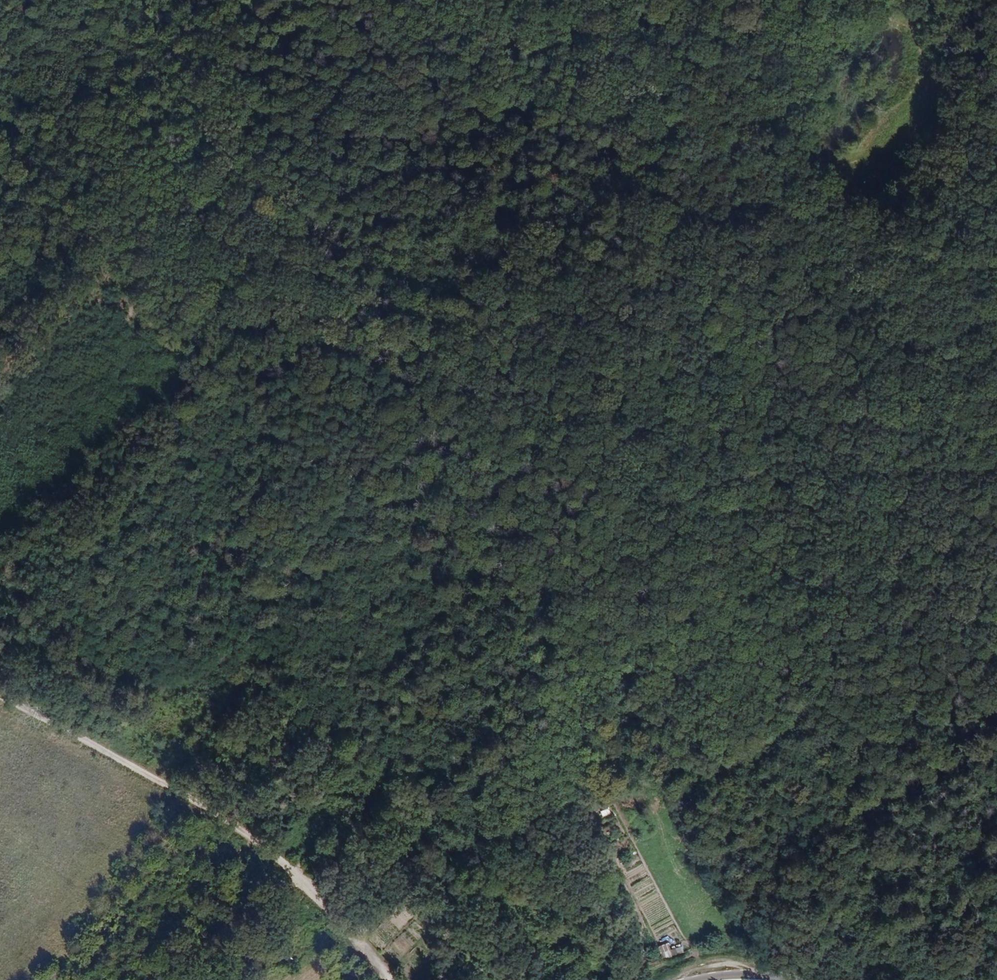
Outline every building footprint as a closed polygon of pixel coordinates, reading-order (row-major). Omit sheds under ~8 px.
[(669,943),(660,944),(661,957),(671,956),(669,943)]
